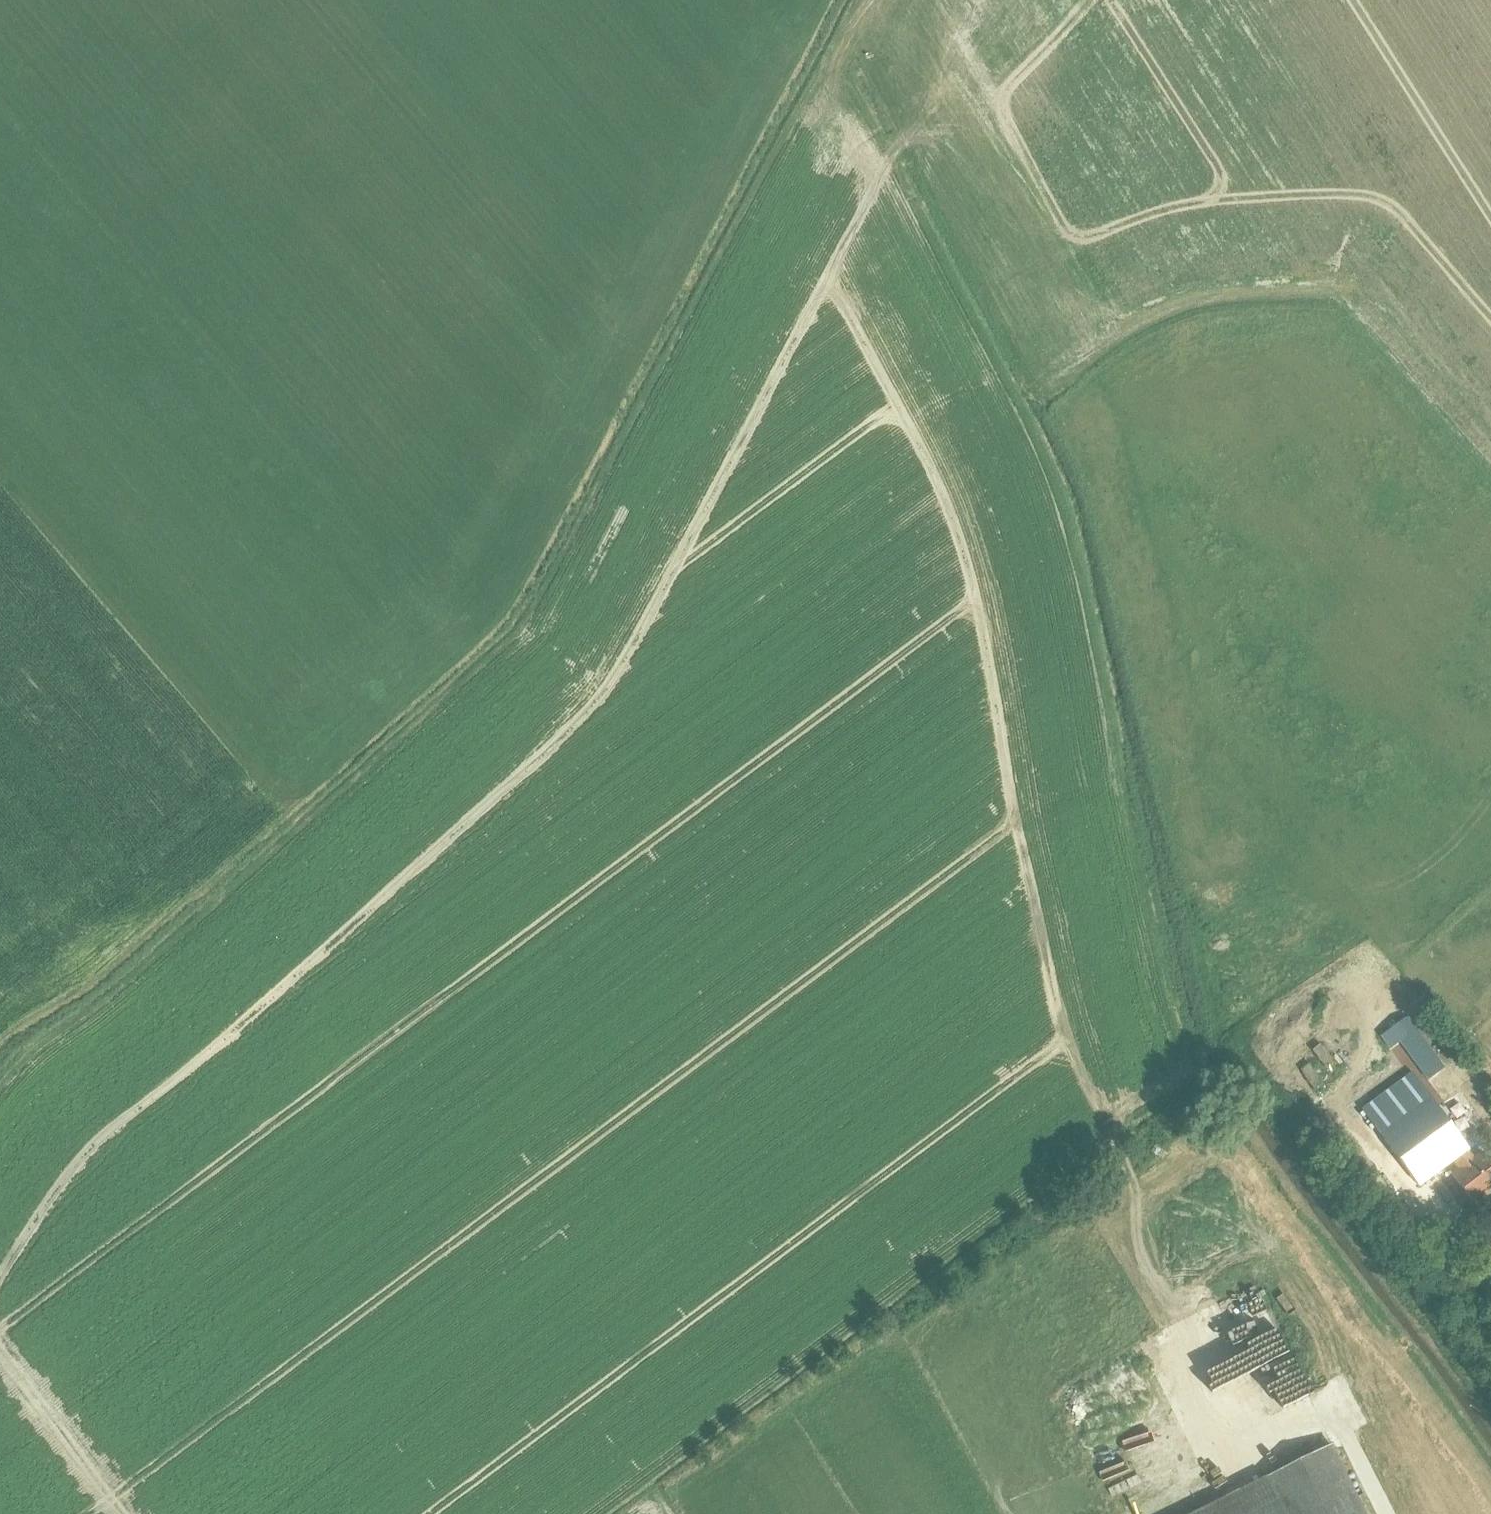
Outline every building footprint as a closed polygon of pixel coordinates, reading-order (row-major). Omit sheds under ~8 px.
[(1402,1019),(1406,1042),(1415,1040),(1411,1017),(1402,1019)] [(1480,1149),(1473,1154),(1461,1139),(1414,1075),(1366,1110),(1383,1134),(1383,1133),(1422,1186),(1448,1166),(1476,1205),(1490,1193),(1490,1164),(1480,1149)] [(1261,1279),(1215,1302),(1231,1336),(1219,1341),(1255,1417),(1314,1389),(1261,1279)] [(1334,1445),(1195,1513),(1367,1513),(1334,1445)]
